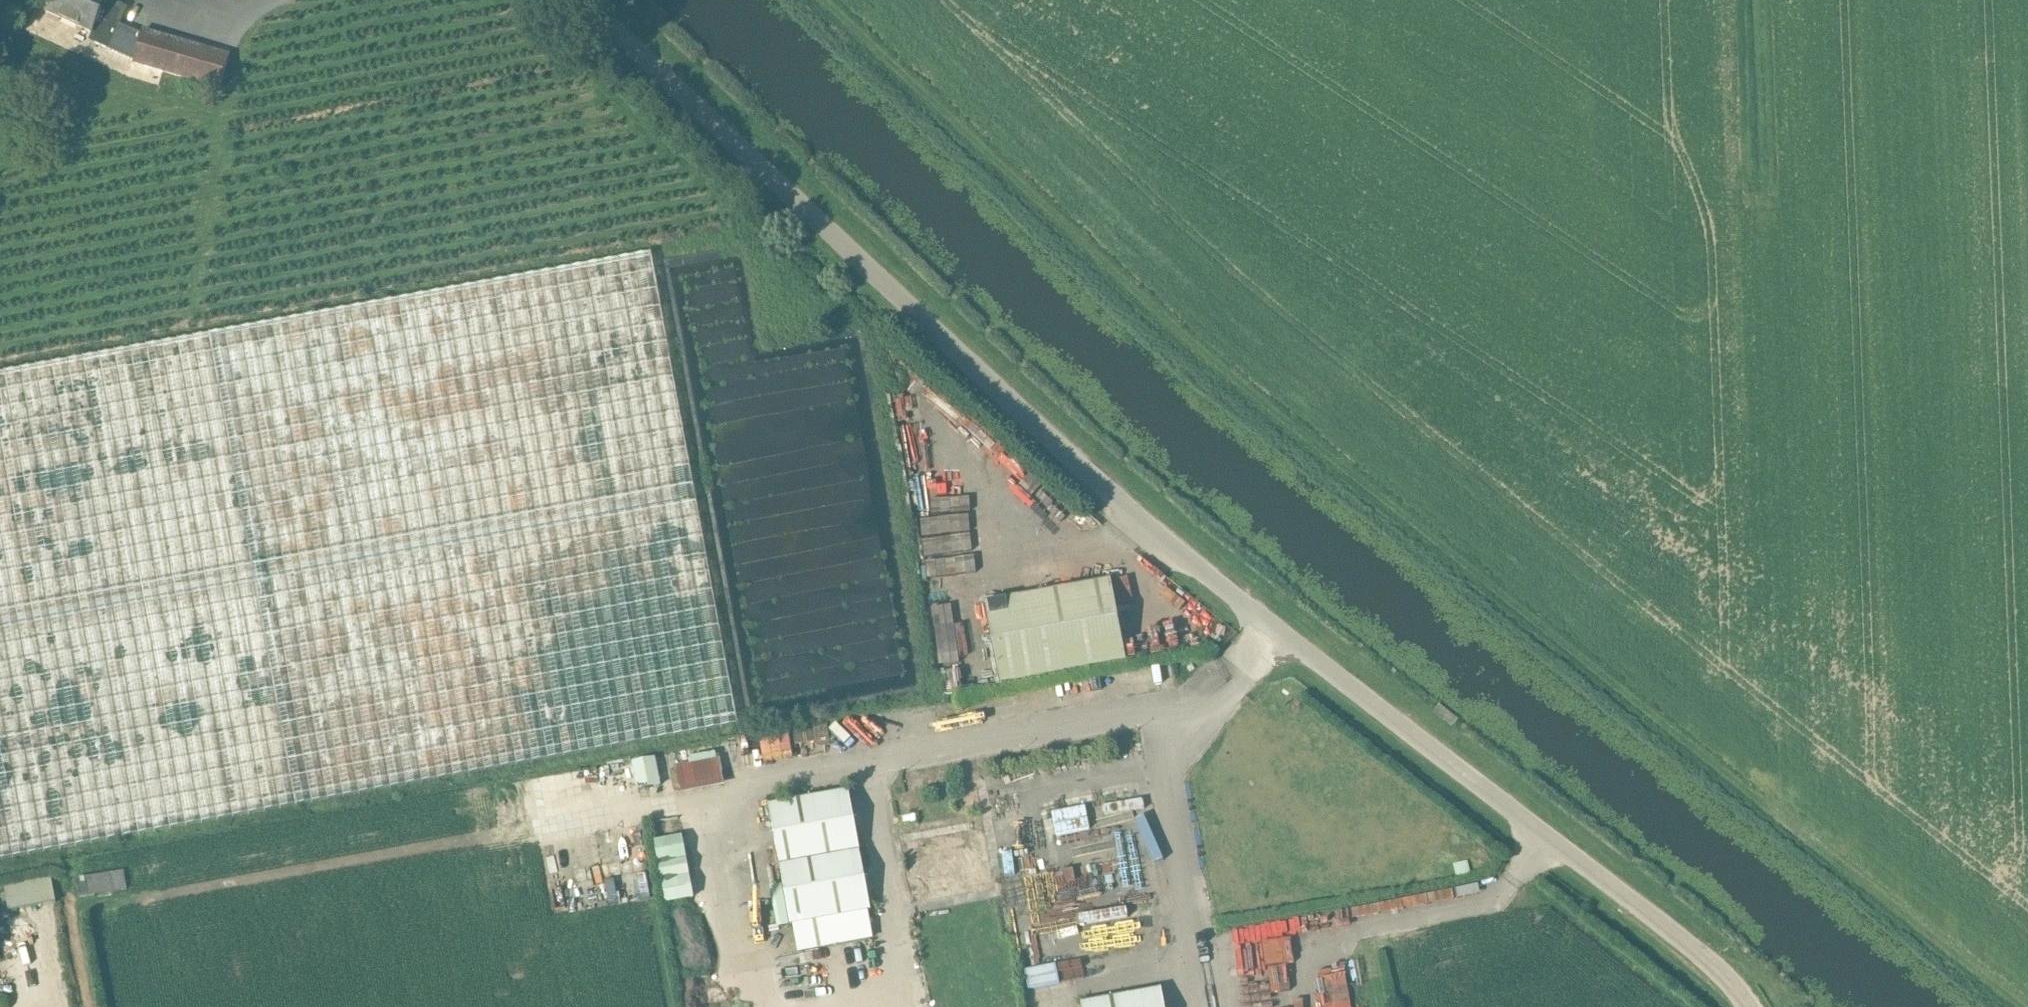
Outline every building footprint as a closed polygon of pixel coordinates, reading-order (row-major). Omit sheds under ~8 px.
[(108,51),(109,50),(120,25),(127,9),(108,1),(109,0),(52,0),(46,15),(92,36),(89,42),(108,51)] [(120,25),(109,50),(134,61),(142,34),(120,25)] [(220,91),(230,57),(142,32),(142,34),(134,61),(133,65),(220,91)] [(296,808),(738,726),(651,255),(445,293),(0,375),(0,863),(296,808)] [(1000,684),(1101,665),(1126,661),(1111,581),(1086,586),(985,605),(1000,684)] [(719,762),(676,769),(681,797),(724,789),(719,762)] [(791,927),(793,926),(798,954),(873,940),(868,913),(870,913),(848,791),(769,805),(791,927)] [(652,880),(643,829),(617,833),(622,860),(572,868),(576,892),(652,880)] [(681,838),(653,843),(663,898),(665,908),(693,903),(681,838)] [(51,879),(3,888),(8,913),(55,904),(51,879)] [(1161,990),(1081,1004),(1081,1006),(1164,1006),(1161,990)]
